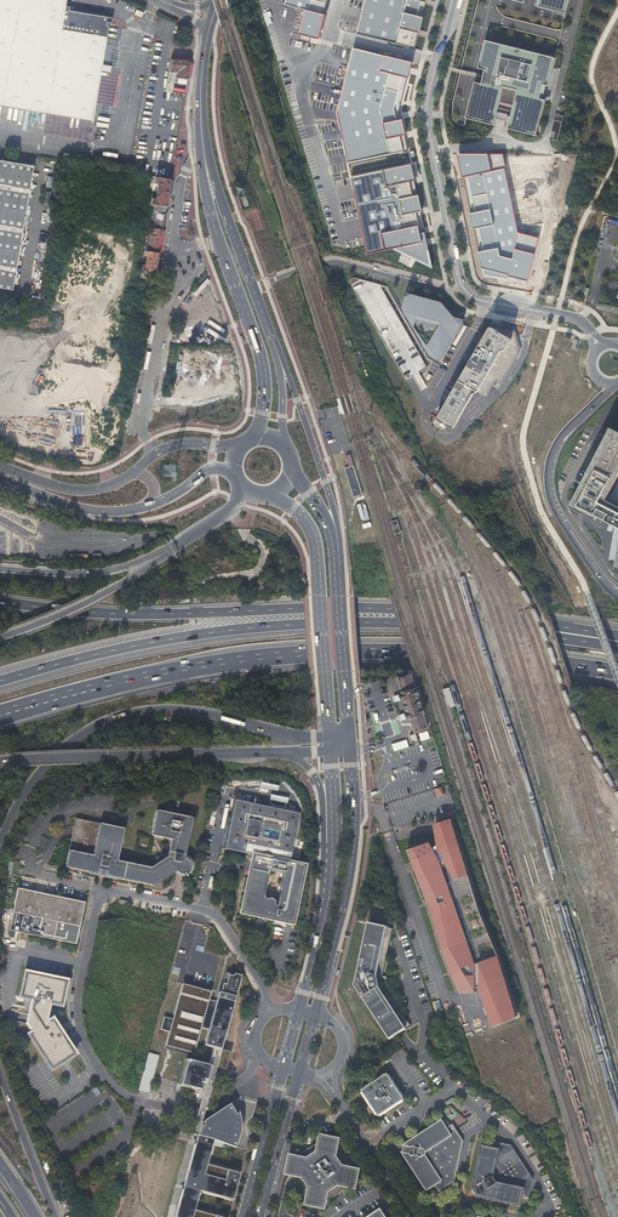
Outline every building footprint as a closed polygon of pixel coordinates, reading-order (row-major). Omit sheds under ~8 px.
[(66,0),(0,0),(0,104),(93,120),(107,36),(108,25),(107,24),(107,21),(110,21),(111,21),(112,20),(112,19),(112,18),(110,16),(69,9),(69,6),(66,5),(66,0)] [(330,0),(287,0),(286,5),(305,11),(300,34),(320,39),(330,0)] [(428,0),(366,0),(358,35),(415,48),(418,34),(420,34),(428,0)] [(541,0),(539,10),(539,9),(565,16),(566,16),(566,17),(567,17),(571,0),(540,0),(541,0)] [(555,59),(486,42),(479,69),(478,69),(478,70),(486,72),(485,76),(484,77),(484,79),(482,85),(475,84),(466,119),(466,120),(482,124),(483,124),(495,127),(500,104),(514,107),(508,131),(509,131),(536,137),(535,138),(536,138),(537,136),(539,126),(545,102),(546,102),(540,101),(544,87),(549,88),(554,68),(556,59),(555,59)] [(409,78),(413,63),(354,48),(336,114),(352,176),(412,165),(410,151),(405,135),(406,134),(403,120),(397,121),(395,106),(403,77),(409,78)] [(187,59),(172,57),(171,57),(169,70),(175,71),(174,76),(187,79),(190,63),(187,59)] [(172,91),(174,76),(168,75),(166,90),(172,91)] [(46,120),(44,133),(88,140),(91,119),(36,112),(35,119),(46,120)] [(562,122),(554,120),(551,131),(555,132),(553,140),(557,141),(562,122)] [(529,280),(538,237),(519,233),(506,169),(504,154),(458,154),(463,178),(468,177),(476,212),(470,214),(474,229),(480,228),(485,251),(478,252),(482,268),(529,280)] [(12,288),(33,164),(0,158),(0,286),(12,288)] [(412,165),(352,176),(368,252),(393,247),(430,264),(412,165)] [(169,186),(171,177),(154,175),(153,180),(157,181),(154,203),(166,205),(167,200),(169,186)] [(162,228),(165,213),(157,211),(156,220),(148,219),(147,226),(162,228)] [(159,245),(162,228),(147,226),(146,231),(150,232),(148,244),(144,243),(143,248),(158,251),(159,245)] [(155,271),(158,251),(143,248),(143,253),(146,254),(145,263),(141,262),(141,268),(155,271)] [(350,282),(351,284),(415,395),(424,389),(428,388),(419,373),(427,368),(380,284),(376,283),(357,279),(355,278),(353,279),(351,280),(350,282)] [(454,315),(443,302),(412,294),(407,297),(403,308),(430,354),(441,361),(465,320),(456,317),(454,315)] [(467,364),(435,420),(434,421),(434,422),(436,425),(443,430),(444,430),(446,429),(447,428),(447,427),(449,427),(451,429),(453,429),(456,427),(475,395),(479,393),(484,396),(486,396),(488,395),(495,382),(497,381),(498,381),(501,383),(502,383),(503,382),(510,370),(521,350),(517,335),(516,332),(515,330),(514,330),(501,327),(492,326),(491,326),(489,326),(488,327),(484,334),(480,342),(478,343),(476,343),(474,344),(466,356),(466,358),(467,364)] [(360,350),(354,352),(359,368),(365,366),(360,350)] [(610,430),(609,431),(570,507),(594,520),(596,516),(617,528),(617,508),(604,500),(617,474),(617,434),(610,430)] [(362,493),(353,465),(345,467),(354,496),(362,493)] [(397,520),(391,522),(395,534),(401,532),(397,520)] [(424,714),(425,713),(423,709),(418,695),(419,695),(417,689),(416,689),(416,688),(411,675),(399,680),(403,692),(403,693),(400,694),(396,696),(392,697),(394,703),(398,701),(402,700),(403,700),(407,712),(407,713),(402,714),(398,716),(400,721),(404,720),(408,718),(410,718),(415,731),(428,727),(424,714)] [(455,706),(449,688),(442,690),(448,708),(455,706)] [(416,733),(410,735),(412,742),(413,743),(419,741),(416,733)] [(393,744),(395,751),(410,747),(407,739),(393,744)] [(442,787),(434,789),(437,797),(444,794),(442,787)] [(300,814),(235,802),(226,850),(252,855),(291,863),(300,814)] [(183,859),(184,856),(192,817),(155,810),(149,834),(169,839),(166,854),(147,866),(115,859),(121,828),(83,819),(76,817),(75,823),(65,867),(95,874),(98,872),(99,870),(106,871),(106,873),(107,876),(123,879),(153,885),(176,871),(178,870),(179,871),(181,873),(183,873),(185,873),(186,872),(188,871),(189,869),(190,867),(189,865),(189,864),(188,862),(186,861),(183,859)] [(451,818),(434,823),(437,845),(433,847),(430,841),(407,849),(429,905),(442,949),(452,974),(458,992),(476,991),(476,986),(479,986),(480,991),(493,1026),(518,1016),(499,956),(479,909),(451,818)] [(291,863),(252,855),(239,915),(294,927),(307,866),(291,863)] [(186,857),(184,856),(183,859),(186,861),(188,862),(189,864),(189,865),(190,867),(189,869),(188,871),(186,872),(185,873),(183,873),(181,873),(179,871),(178,870),(176,871),(179,874),(182,875),(184,875),(186,875),(188,875),(189,874),(191,872),(192,870),(193,867),(192,864),(191,862),(190,860),(189,859),(187,857),(186,857)] [(83,903),(19,890),(10,929),(75,943),(83,903)] [(381,977),(382,976),(381,975),(391,928),(366,923),(353,985),(388,1039),(395,1034),(403,1029),(409,1025),(382,982),(379,983),(379,981),(380,981),(380,980),(378,979),(379,977),(381,977)] [(26,972),(26,973),(21,997),(31,999),(26,1023),(31,1032),(29,1034),(44,1058),(51,1069),(75,1054),(53,1018),(49,1021),(48,1019),(51,1003),(61,1005),(67,981),(26,972)] [(223,990),(224,984),(226,984),(228,975),(233,976),(234,974),(226,972),(220,992),(223,993),(224,990),(223,990)] [(203,1090),(209,1092),(218,1062),(241,975),(234,973),(234,974),(233,976),(228,975),(226,984),(224,984),(223,990),(224,990),(223,993),(220,992),(219,992),(216,1001),(209,999),(211,991),(182,984),(172,1019),(164,1017),(160,1030),(169,1032),(166,1043),(194,1051),(195,1050),(201,1027),(208,1029),(204,1045),(214,1047),(209,1065),(207,1064),(188,1059),(181,1084),(195,1088),(201,1089),(203,1082),(205,1083),(203,1090)] [(248,998),(253,995),(249,988),(243,991),(248,998)] [(151,1093),(158,1055),(147,1053),(140,1091),(151,1093)] [(181,1084),(188,1059),(186,1059),(179,1085),(195,1090),(195,1088),(181,1084)] [(362,1092),(363,1094),(378,1117),(379,1118),(380,1117),(404,1102),(405,1101),(404,1099),(389,1076),(388,1074),(387,1076),(363,1091),(362,1092)] [(363,1089),(363,1091),(387,1076),(386,1074),(363,1089)] [(391,1076),(389,1076),(404,1099),(406,1098),(391,1076)] [(209,1092),(203,1090),(195,1120),(201,1122),(209,1092)] [(378,1117),(363,1094),(361,1095),(367,1103),(376,1117),(378,1117)] [(404,1102),(380,1117),(381,1119),(405,1103),(404,1102)] [(194,1210),(199,1191),(233,1200),(237,1184),(236,1183),(238,1173),(208,1164),(213,1140),(228,1145),(229,1145),(232,1136),(233,1133),(234,1129),(234,1125),(235,1125),(234,1117),(234,1115),(233,1112),(230,1107),(229,1106),(224,1110),(224,1109),(213,1116),(212,1115),(204,1120),(204,1121),(204,1122),(201,1122),(195,1120),(192,1134),(197,1135),(175,1216),(220,1216),(194,1210)] [(441,1122),(402,1148),(406,1149),(405,1151),(404,1154),(401,1154),(426,1192),(434,1187),(437,1192),(454,1182),(463,1143),(452,1127),(446,1130),(441,1122)] [(296,1158),(290,1157),(287,1176),(306,1179),(311,1188),(307,1205),(325,1208),(326,1202),(350,1188),(356,1189),(357,1183),(360,1181),(358,1178),(359,1170),(341,1167),(338,1162),(335,1158),(337,1146),(339,1140),(332,1139),(330,1135),(326,1138),(321,1137),(320,1142),(307,1150),(296,1158)] [(475,1193),(477,1196),(474,1197),(520,1207),(522,1197),(528,1199),(532,1181),(510,1146),(491,1142),(490,1149),(480,1147),(471,1193),(474,1191),(475,1193)]
